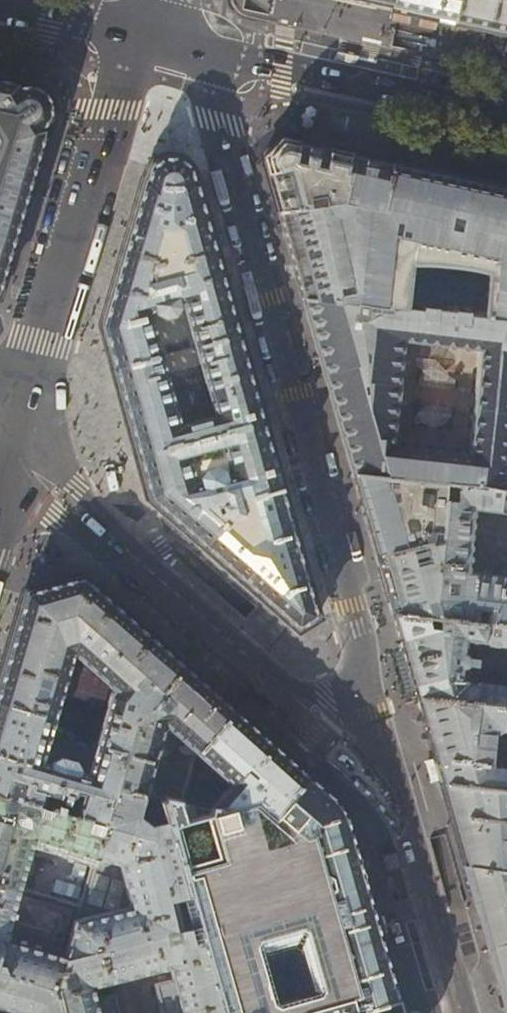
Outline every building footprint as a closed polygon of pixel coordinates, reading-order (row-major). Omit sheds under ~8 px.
[(389,9),(391,0),(350,0),(389,9)] [(389,9),(423,16),(452,23),(457,0),(391,0),(389,9)] [(452,23),(496,32),(506,35),(506,0),(457,0),(452,23)] [(33,48),(26,47),(23,49),(22,49),(21,51),(22,51),(25,55),(31,56),(34,54),(36,54),(36,52),(35,52),(33,48)] [(23,214),(47,128),(44,127),(49,121),(51,115),(52,112),(52,105),(50,98),(47,94),(42,89),(35,85),(30,83),(25,83),(18,84),(19,81),(0,77),(0,293),(23,214)] [(342,201),(380,209),(382,203),(391,162),(335,149),(324,147),(294,141),(280,137),(272,146),(263,156),(271,185),(278,211),(312,206),(342,201)] [(133,212),(122,250),(158,261),(162,233),(166,235),(169,235),(173,235),(176,233),(174,248),(176,262),(216,251),(202,202),(196,178),(194,179),(194,173),(191,167),(187,161),(181,157),(175,155),(169,154),(161,156),(155,159),(150,163),(146,169),(144,179),(143,179),(133,212)] [(463,178),(391,162),(382,203),(380,209),(395,308),(506,320),(506,187),(463,178)] [(395,308),(380,209),(342,201),(312,206),(278,211),(291,254),(303,298),(395,308)] [(158,261),(122,250),(109,293),(100,325),(112,369),(161,355),(149,313),(154,311),(154,314),(162,318),(174,315),(179,306),(178,305),(183,304),(195,346),(239,333),(226,287),(216,251),(176,262),(168,264),(158,261)] [(303,298),(315,340),(326,377),(396,385),(402,339),(480,348),(475,393),(506,397),(506,320),(395,308),(303,298)] [(249,370),(239,333),(195,346),(209,397),(204,399),(203,393),(193,387),(183,391),(178,400),(180,405),(176,407),(161,355),(112,369),(117,387),(136,455),(263,420),(249,370)] [(396,385),(326,377),(328,385),(330,394),(395,401),(396,385)] [(330,394),(342,434),(353,474),(445,484),(506,490),(506,414),(506,413),(474,409),(469,454),(390,446),(395,401),(330,394)] [(271,448),(263,420),(136,455),(148,499),(170,519),(203,547),(247,497),(282,487),(271,448)] [(445,484),(353,474),(365,514),(376,556),(441,539),(445,484)] [(445,484),(441,539),(376,556),(384,584),(393,612),(506,626),(506,577),(465,572),(471,508),(506,512),(506,490),(445,484)] [(297,630),(318,617),(297,543),(282,487),(247,497),(203,547),(247,586),(297,630)] [(0,669),(0,702),(57,718),(76,653),(117,689),(114,693),(99,743),(126,756),(136,723),(185,664),(124,611),(81,573),(23,590),(7,644),(0,669)] [(393,612),(404,651),(406,658),(416,695),(506,706),(506,687),(477,683),(476,684),(475,684),(477,667),(475,663),(468,662),(468,658),(465,654),(463,653),(464,639),(481,641),(481,643),(506,647),(506,626),(393,612)] [(406,658),(404,651),(398,653),(411,697),(416,695),(406,658)] [(203,680),(185,664),(136,723),(126,756),(117,788),(146,794),(165,724),(196,752),(234,708),(203,680)] [(416,695),(429,741),(441,782),(506,790),(506,769),(489,767),(493,733),(499,728),(506,729),(506,706),(416,695)] [(57,718),(0,702),(0,794),(106,824),(117,788),(126,756),(99,743),(91,774),(82,772),(83,770),(78,761),(62,756),(53,761),(52,764),(44,762),(57,718)] [(267,737),(234,708),(196,752),(183,800),(226,808),(257,798),(273,814),(309,774),(267,737)] [(165,797),(189,884),(197,913),(224,1012),(404,1012),(400,997),(358,1009),(348,977),(335,981),(321,934),(335,929),(328,905),(314,909),(300,858),(313,853),(305,824),(346,813),(336,798),(323,787),(309,774),(273,814),(257,798),(226,808),(183,800),(165,797)] [(441,782),(453,824),(455,831),(476,904),(500,988),(506,1012),(506,790),(441,782)] [(117,788),(106,824),(97,855),(83,905),(58,988),(64,1012),(116,1012),(112,995),(94,1000),(91,985),(170,966),(174,981),(155,985),(162,1012),(224,1012),(197,913),(176,919),(169,888),(189,884),(165,797),(146,794),(117,788)] [(106,824),(0,794),(0,882),(22,888),(36,838),(97,855),(106,824)] [(359,859),(346,813),(305,824),(313,853),(300,858),(314,909),(328,905),(335,929),(321,934),(335,981),(348,977),(358,1009),(400,997),(387,954),(359,859)] [(395,852),(381,856),(385,869),(398,865),(395,852)] [(22,888),(0,882),(0,971),(58,988),(83,905),(22,888)] [(58,988),(0,971),(0,1012),(64,1012),(58,988)]
